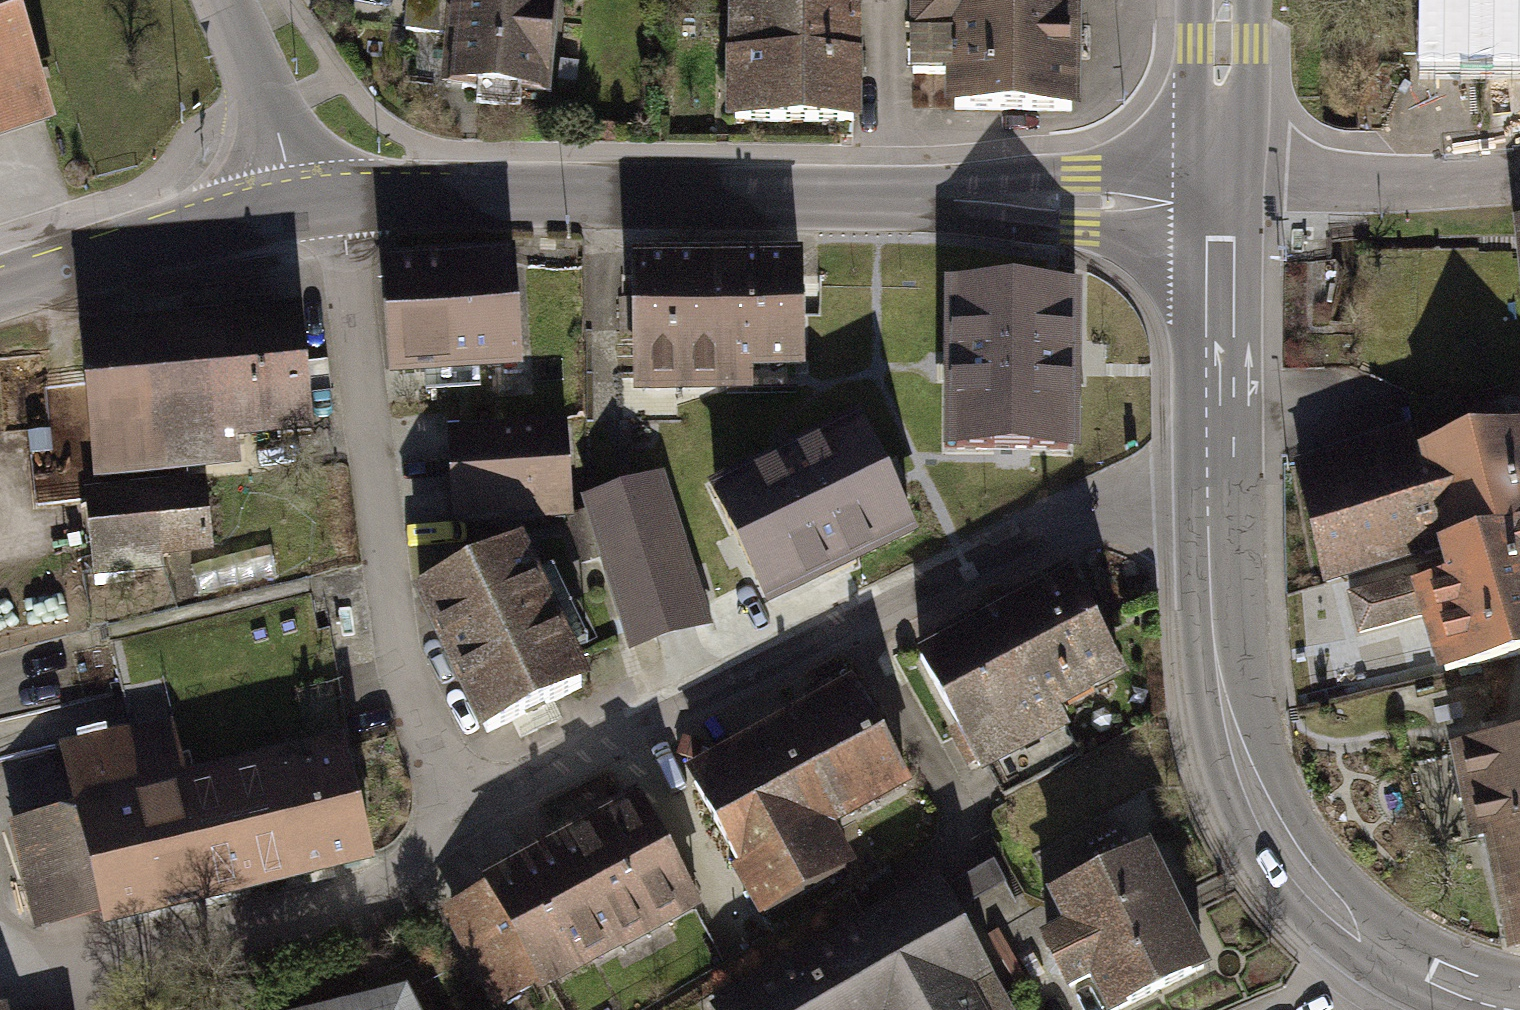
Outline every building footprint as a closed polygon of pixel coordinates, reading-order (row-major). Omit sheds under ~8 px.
[(37,98),(5,0),(0,0),(0,110),(37,98)] [(407,32),(451,35),(447,82),(462,83),(462,88),(477,89),(477,102),(519,106),(521,89),(544,91),(553,0),(410,0),(407,32)] [(735,120),(852,121),(854,0),(736,0),(735,120)] [(913,74),(955,74),(955,109),(1071,111),(1072,0),(914,0),(913,74)] [(1430,63),(1519,63),(1519,0),(1431,0),(1430,63)] [(393,369),(518,360),(511,262),(386,270),(393,369)] [(635,265),(637,378),(726,377),(726,366),(801,365),(800,262),(635,265)] [(1068,289),(958,288),(957,448),(1067,449),(1068,289)] [(82,338),(96,476),(237,462),(233,426),(280,421),(282,438),(307,435),(305,418),(309,418),(299,317),(82,338)] [(861,428),(717,498),(765,597),(909,527),(861,428)] [(562,431),(452,438),(457,513),(567,505),(562,431)] [(1302,485),(1325,582),(1424,551),(1428,554),(1451,548),(1519,527),(1519,438),(1519,434),(1423,458),(1421,447),(1302,485)] [(654,479),(590,499),(593,511),(607,555),(634,643),(698,623),(654,479)] [(204,488),(94,499),(102,570),(161,564),(160,548),(210,543),(204,488)] [(607,555),(593,511),(568,519),(582,563),(607,555)] [(1451,548),(1457,564),(1446,567),(1450,579),(1422,587),(1405,581),(1350,595),(1359,633),(1427,615),(1446,672),(1519,654),(1519,527),(1451,548)] [(515,550),(422,594),(487,732),(580,687),(515,550)] [(1070,577),(995,618),(1044,705),(1051,701),(1118,665),(1070,577)] [(1044,705),(995,618),(921,658),(980,765),(988,760),(1006,794),(1080,753),(1051,701),(1044,705)] [(694,783),(766,913),(846,869),(821,825),(905,779),(857,693),(694,783)] [(20,825),(44,926),(102,913),(104,923),(297,877),(296,874),(369,857),(343,748),(185,785),(171,726),(65,751),(79,811),(20,825)] [(1519,916),(1519,740),(1459,753),(1463,769),(1453,770),(1459,801),(1471,798),(1480,837),(1503,832),(1508,854),(1496,857),(1504,899),(1516,897),(1519,916)] [(451,909),(502,1002),(691,899),(635,796),(623,803),(629,813),(451,909)] [(1053,898),(1070,931),(1047,942),(1081,1009),(1118,1009),(1203,968),(1145,852),(1053,898)] [(994,863),(942,893),(955,914),(1006,885),(994,863)] [(714,1009),(985,1009),(969,982),(988,971),(955,914),(942,893),(935,881),(713,1009),(714,1009)] [(1027,979),(998,930),(987,936),(1016,985),(1027,979)] [(325,1009),(416,1009),(406,990),(325,1009)]
